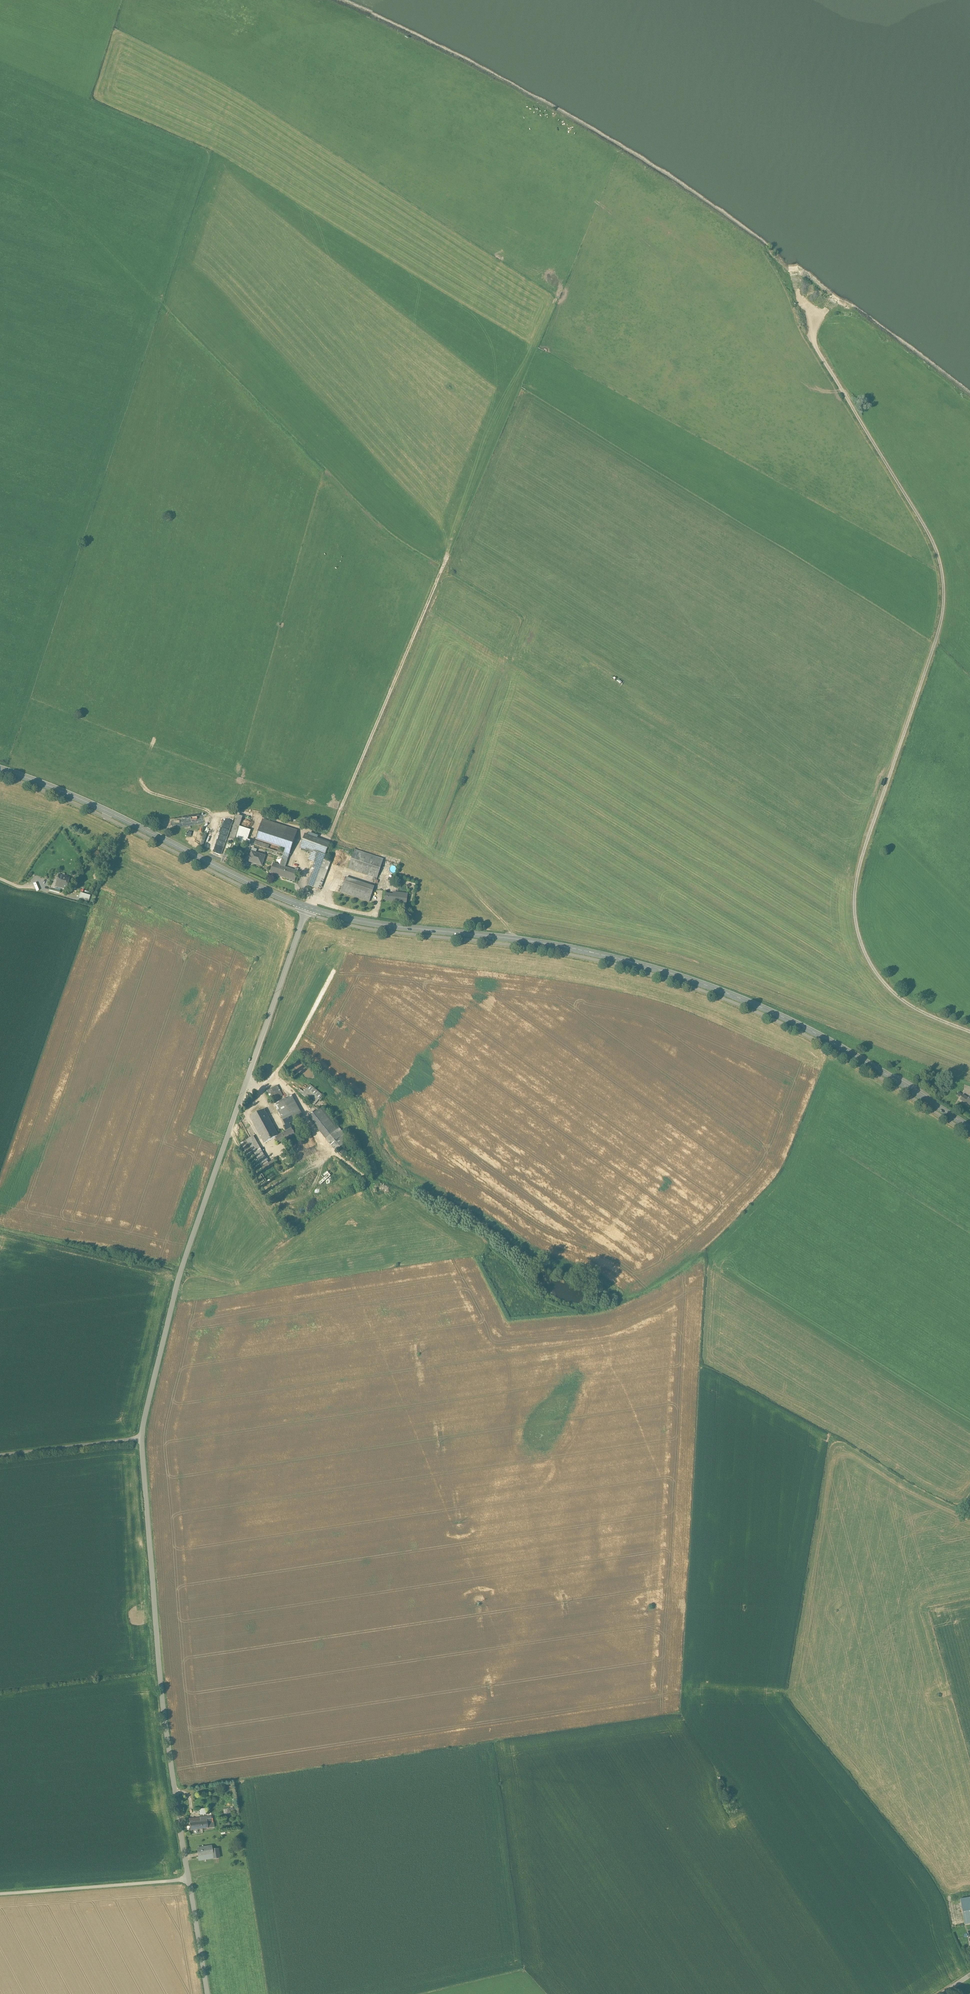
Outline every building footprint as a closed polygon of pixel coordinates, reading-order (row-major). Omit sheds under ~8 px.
[(237,815),(230,839),(235,841),(236,836),(237,836),(243,817),(237,815)] [(298,831),(262,820),(255,840),(285,850),(285,851),(284,855),(283,857),(289,859),(296,837),(297,833),(298,831)] [(330,843),(305,834),(300,848),(312,852),(309,861),(315,863),(317,857),(324,859),(330,843)] [(237,836),(236,836),(235,841),(246,844),(247,840),(237,836)] [(285,851),(255,841),(254,845),(284,855),(285,851)] [(375,858),(354,851),(348,869),(372,877),(376,863),(378,858),(375,857),(375,858)] [(266,856),(253,852),(251,856),(248,854),(246,855),(245,858),(246,860),(250,861),(249,862),(263,866),(266,856)] [(289,859),(283,857),(280,866),(285,868),(289,859)] [(324,859),(317,857),(315,863),(313,869),(314,869),(307,886),(313,888),(323,861),(324,859)] [(323,861),(313,888),(320,891),(331,863),(323,861)] [(382,865),(376,863),(372,877),(377,878),(382,865)] [(280,866),(274,864),(271,874),(295,882),(298,872),(285,868),(280,866)] [(69,879),(58,876),(55,888),(66,890),(69,879)] [(369,886),(345,878),(341,893),(365,900),(369,886)] [(374,888),(369,886),(365,900),(370,902),(374,888)] [(78,893),(77,899),(87,901),(88,895),(78,893)] [(408,895),(393,893),(393,896),(386,895),(385,901),(394,902),(394,903),(406,905),(408,895)] [(283,1096),(277,1085),(273,1088),(278,1098),(283,1096)] [(310,1085),(305,1091),(318,1101),(323,1096),(310,1085)] [(278,1098),(273,1088),(267,1091),(273,1101),(278,1098)] [(318,1101),(305,1091),(304,1092),(301,1090),(300,1092),(315,1105),(318,1101)] [(303,1116),(292,1095),(283,1100),(294,1121),(303,1116)] [(969,1098),(969,1097),(968,1099),(962,1095),(959,1101),(964,1104),(965,1104),(969,1107),(969,1097),(969,1098)] [(283,1100),(275,1105),(286,1125),(289,1123),(289,1124),(294,1121),(283,1100)] [(339,1128),(322,1107),(309,1118),(326,1139),(339,1128)] [(278,1136),(264,1110),(250,1117),(265,1144),(275,1138),(278,1136)] [(286,1125),(284,1126),(286,1131),(280,1134),(284,1141),(295,1135),(289,1124),(289,1123),(286,1125)] [(339,1128),(326,1139),(336,1151),(350,1140),(339,1128)] [(278,1136),(275,1138),(278,1144),(284,1141),(280,1134),(278,1136)] [(264,1154),(254,1136),(247,1140),(254,1154),(257,1158),(264,1154)] [(254,1154),(247,1140),(241,1143),(248,1157),(254,1154)] [(264,1154),(257,1158),(262,1168),(264,1167),(269,1164),(268,1163),(264,1154)] [(276,1164),(273,1160),(268,1163),(269,1164),(264,1167),(266,1170),(276,1164)] [(233,1808),(228,1808),(228,1809),(223,1809),(224,1815),(233,1814),(232,1813),(236,1812),(234,1802),(233,1802),(234,1810),(233,1810),(233,1808)] [(206,1817),(189,1819),(190,1823),(190,1830),(208,1828),(206,1817)] [(212,1846),(197,1848),(198,1857),(213,1855),(212,1846)] [(961,1899),(965,1924),(969,1923),(969,1898),(961,1899)]
